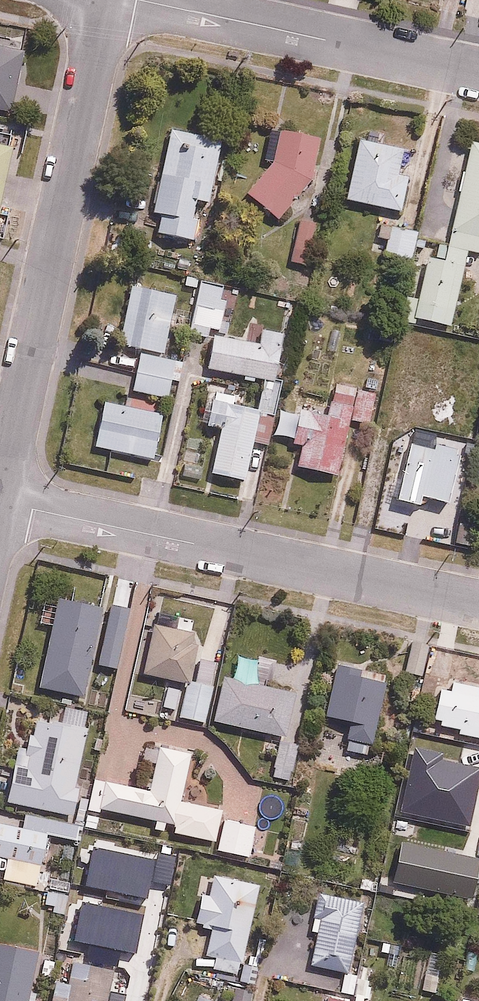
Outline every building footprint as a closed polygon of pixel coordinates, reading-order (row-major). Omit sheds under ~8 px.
[(0,40),(0,109),(15,112),(26,45),(0,40)] [(158,212),(155,231),(159,232),(156,249),(182,253),(185,235),(194,236),(197,216),(192,215),(194,200),(210,202),(219,135),(162,127),(151,211),(158,212)] [(282,220),(306,188),(314,133),(274,127),(269,164),(247,192),(282,220)] [(399,210),(412,146),(353,134),(340,199),(399,210)] [(466,142),(444,250),(418,245),(404,315),(449,324),(465,246),(478,249),(478,145),(466,142)] [(377,214),(366,267),(380,270),(384,252),(411,258),(418,223),(377,214)] [(309,267),(315,218),(297,216),(290,265),(309,267)] [(222,331),(230,287),(200,281),(191,333),(207,336),(208,328),(222,331)] [(165,350),(172,292),(127,286),(120,344),(165,350)] [(468,323),(465,342),(478,344),(478,325),(468,323)] [(275,377),(282,334),(247,328),(245,338),(212,332),(206,366),(275,377)] [(99,403),(94,450),(156,458),(161,411),(166,412),(170,379),(180,380),(182,356),(139,351),(134,389),(149,391),(147,408),(99,403)] [(253,405),(204,395),(199,422),(219,426),(210,474),(243,481),(252,439),(270,443),(281,384),(258,379),(253,405)] [(297,413),(281,409),(276,434),(291,437),(290,442),(304,445),(300,466),(337,474),(349,417),(367,421),(370,410),(374,391),(331,381),(325,407),(299,401),(297,413)] [(385,464),(396,416),(370,410),(367,421),(359,459),(385,464)] [(457,473),(466,475),(471,452),(463,450),(470,419),(449,414),(443,437),(434,435),(431,447),(402,440),(388,497),(418,504),(420,497),(450,504),(457,473)] [(81,699),(100,605),(56,596),(37,690),(81,699)] [(118,671),(130,610),(103,605),(92,666),(118,671)] [(188,643),(191,629),(148,621),(139,670),(191,679),(197,645),(188,643)] [(344,736),(374,741),(385,662),(335,655),(326,719),(346,721),(344,736)] [(296,689),(220,676),(212,725),(287,738),(296,689)] [(434,679),(424,726),(478,738),(478,689),(434,679)] [(204,722),(211,685),(187,680),(180,717),(204,722)] [(23,711),(12,765),(0,762),(0,802),(22,806),(74,817),(76,805),(80,788),(72,787),(86,725),(23,711)] [(191,748),(156,740),(146,787),(83,774),(80,788),(76,805),(152,821),(151,826),(216,840),(214,849),(247,856),(254,823),(220,816),(222,806),(181,797),(191,748)] [(431,752),(411,747),(398,793),(418,798),(431,752)] [(0,823),(0,878),(35,885),(46,833),(76,839),(80,818),(74,817),(22,806),(17,827),(0,823)] [(418,833),(393,830),(390,849),(415,852),(418,833)] [(213,892),(197,889),(192,915),(201,916),(199,927),(206,928),(202,956),(243,963),(257,883),(216,876),(213,892)] [(45,878),(43,900),(50,901),(49,910),(64,912),(65,903),(77,904),(80,882),(45,878)] [(358,897),(312,891),(306,932),(315,933),(310,967),(318,968),(316,983),(338,986),(337,994),(366,998),(370,974),(348,971),(358,897)] [(37,947),(0,940),(0,1000),(27,1000),(37,947)] [(73,954),(69,983),(52,980),(49,1000),(106,1000),(112,960),(73,954)] [(252,988),(232,984),(229,1000),(250,1000),(252,988)]
